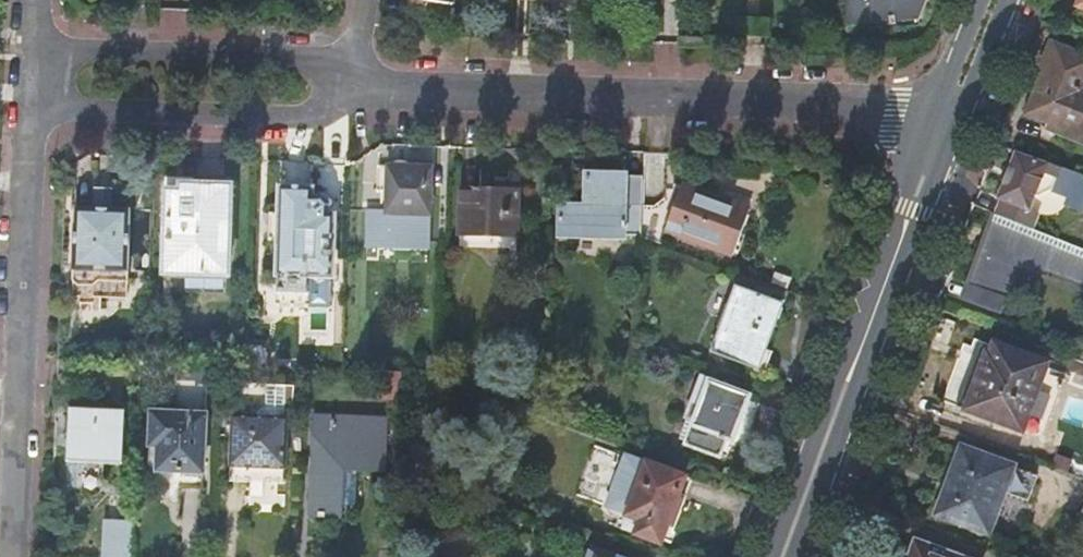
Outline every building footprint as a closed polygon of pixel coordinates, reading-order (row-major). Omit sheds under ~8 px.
[(845,10),(846,11),(846,13),(846,15),(846,17),(847,18),(847,20),(849,22),(850,23),(852,24),(853,24),(855,25),(859,24),(888,21),(888,26),(895,25),(895,22),(917,20),(926,0),(846,0),(845,10)] [(1074,8),(1082,12),(1082,0),(1078,0),(1074,8)] [(1046,71),(1029,114),(1053,124),(1074,132),(1072,140),(1082,144),(1082,56),(1051,43),(1042,68),(1046,71)] [(1015,150),(997,197),(1002,199),(996,213),(1026,225),(1031,227),(1037,213),(1030,210),(1036,195),(1051,190),(1067,197),(1064,204),(1082,211),(1082,210),(1082,175),(1015,150)] [(364,249),(431,250),(433,165),(402,164),(383,164),(382,207),(377,207),(377,215),(365,215),(364,247),(364,249)] [(458,187),(453,187),(453,229),(459,229),(459,250),(513,250),(513,241),(521,241),(521,212),(534,212),(534,182),(513,182),(513,175),(496,175),(496,168),(474,168),(458,168),(458,187)] [(558,236),(641,239),(642,208),(643,180),(587,177),(587,195),(586,210),(560,210),(558,236)] [(226,292),(226,277),(230,277),(233,189),(207,188),(167,187),(163,290),(226,292)] [(270,241),(281,242),(277,307),(292,308),(333,309),(336,217),(314,216),(314,189),(283,188),(283,215),(272,213),(270,241)] [(682,190),(665,234),(734,259),(750,214),(682,190)] [(95,199),(94,212),(112,212),(112,193),(102,192),(95,192),(95,199)] [(642,208),(641,239),(665,247),(665,234),(667,209),(654,209),(642,208)] [(71,300),(107,302),(108,273),(128,274),(129,257),(132,217),(132,213),(112,212),(94,212),(76,211),(71,300)] [(991,211),(984,231),(991,233),(987,243),(981,240),(966,283),(972,286),(967,301),(998,312),(1015,265),(1038,273),(1040,266),(1082,283),(1082,247),(1031,227),(1026,225),(991,211)] [(991,233),(984,231),(981,240),(987,243),(991,233)] [(762,291),(785,302),(796,278),(773,267),(762,291)] [(108,273),(107,302),(127,303),(128,274),(108,273)] [(711,352),(761,371),(767,356),(784,306),(736,288),(711,352)] [(962,354),(944,402),(1022,430),(1047,363),(976,337),(973,345),(965,345),(962,354)] [(750,401),(752,395),(699,376),(684,419),(691,425),(683,447),(720,460),(726,444),(735,447),(737,439),(746,442),(760,404),(750,401)] [(258,386),(239,385),(238,406),(237,418),(234,418),(232,466),(286,469),(289,421),(286,420),(257,419),(258,386)] [(288,388),(258,386),(257,419),(286,420),(288,388)] [(78,461),(68,460),(67,491),(103,484),(105,459),(120,460),(120,462),(123,463),(125,412),(70,410),(69,440),(78,441),(78,461)] [(160,447),(159,472),(178,472),(177,488),(191,489),(205,489),(206,417),(152,414),(152,447),(160,447)] [(387,420),(315,418),(311,514),(341,516),(343,470),(384,472),(387,420)] [(69,440),(68,460),(78,461),(78,441),(69,440)] [(151,472),(159,472),(160,447),(152,447),(151,472)] [(1036,477),(962,448),(937,512),(987,531),(1001,493),(1027,503),(1036,477)] [(671,533),(676,534),(692,492),(694,485),(632,462),(612,512),(620,517),(614,530),(662,548),(668,532),(671,533)] [(286,469),(232,466),(231,483),(237,483),(286,486),(286,469)] [(914,539),(908,556),(962,556),(914,539)]
